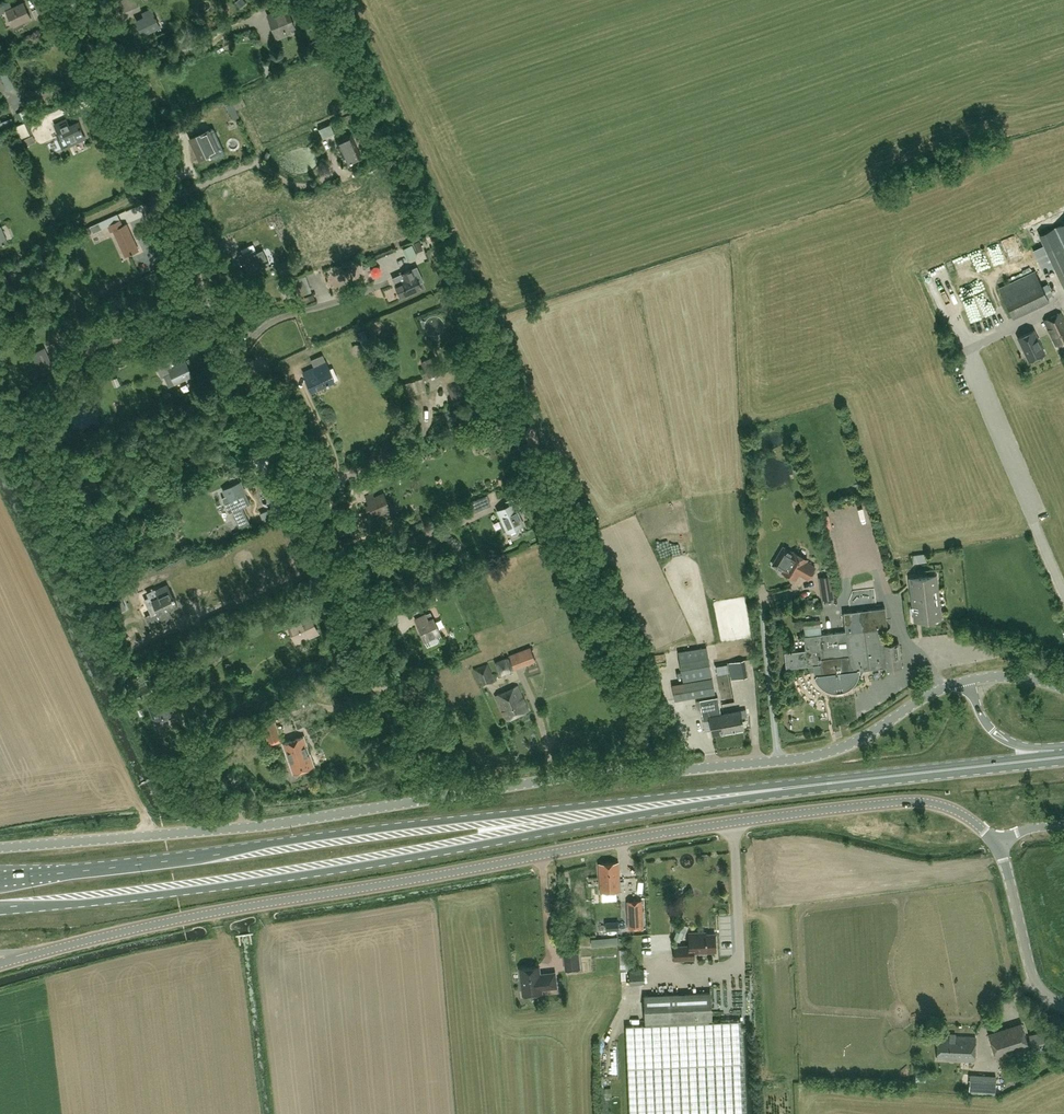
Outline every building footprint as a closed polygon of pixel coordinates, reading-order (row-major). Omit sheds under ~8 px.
[(14,26),(31,18),(24,3),(12,8),(10,3),(0,7),(0,13),(1,14),(7,12),(14,26)] [(287,7),(268,15),(277,39),(288,34),(287,30),(295,27),(287,7)] [(144,17),(136,21),(143,35),(160,27),(151,8),(142,13),(144,17)] [(327,40),(315,45),(319,52),(323,50),(323,49),(330,46),(327,40)] [(279,57),(267,62),(270,70),(283,65),(279,57)] [(228,113),(246,105),(241,92),(222,100),(228,113)] [(21,139),(32,134),(26,120),(33,117),(29,108),(17,113),(21,123),(15,126),(21,139)] [(14,123),(11,117),(0,121),(0,125),(1,129),(14,123)] [(66,119),(54,125),(61,139),(65,137),(68,144),(84,136),(81,129),(82,129),(79,122),(69,127),(66,119)] [(323,139),(334,134),(330,123),(319,128),(323,139)] [(219,151),(209,128),(188,137),(198,160),(209,155),(219,151)] [(47,145),(57,143),(55,134),(45,136),(47,145)] [(338,142),(347,165),(360,159),(350,136),(338,142)] [(115,231),(125,256),(137,251),(126,224),(123,226),(120,219),(119,219),(117,215),(99,222),(101,228),(108,225),(111,233),(115,231)] [(1039,234),(1044,245),(1054,267),(1063,288),(1063,222),(1055,226),(1039,234)] [(985,242),(978,244),(980,253),(987,251),(985,242)] [(402,248),(407,260),(417,255),(412,244),(402,248)] [(1054,267),(1044,245),(1034,250),(1044,272),(1054,267)] [(266,264),(268,262),(263,250),(253,255),(252,251),(242,256),(248,268),(257,264),(259,268),(266,265),(266,264)] [(291,261),(277,267),(282,276),(295,270),(291,261)] [(395,284),(401,298),(422,289),(413,269),(404,273),(407,279),(395,284)] [(1033,270),(996,282),(1007,315),(1044,303),(1033,270)] [(1044,320),(1051,335),(1056,347),(1063,343),(1063,320),(1060,312),(1044,320)] [(1045,354),(1034,331),(1018,338),(1029,361),(1045,354)] [(362,343),(368,340),(366,335),(359,338),(362,343)] [(44,348),(26,356),(29,363),(30,362),(36,376),(53,369),(44,348)] [(89,362),(94,372),(108,365),(103,355),(89,362)] [(428,358),(421,361),(429,377),(436,374),(428,358)] [(452,367),(457,379),(452,382),(453,383),(447,385),(455,401),(463,396),(465,399),(469,401),(475,397),(477,393),(472,382),(468,384),(464,376),(463,373),(467,371),(466,369),(469,368),(465,360),(452,367)] [(193,378),(185,361),(172,367),(169,362),(157,368),(162,378),(164,377),(168,385),(186,377),(188,381),(193,378)] [(326,361),(303,372),(312,391),(335,381),(326,361)] [(112,380),(115,388),(121,385),(117,377),(112,380)] [(517,492),(528,486),(525,480),(514,485),(517,492)] [(223,490),(226,496),(222,498),(230,513),(250,504),(241,482),(223,490)] [(483,509),(500,501),(495,490),(478,498),(483,509)] [(372,495),(366,497),(375,516),(390,509),(383,495),(374,499),(372,495)] [(516,497),(506,502),(508,506),(498,511),(502,520),(500,521),(505,532),(507,530),(508,532),(523,525),(516,509),(520,507),(516,497)] [(148,505),(141,508),(147,522),(154,519),(148,505)] [(177,548),(188,545),(186,540),(175,543),(177,548)] [(794,551),(793,552),(783,546),(775,559),(785,565),(782,571),(795,579),(799,572),(802,574),(808,578),(815,567),(806,561),(807,559),(794,551)] [(914,563),(927,561),(925,553),(912,555),(914,563)] [(819,577),(822,600),(834,598),(831,575),(819,577)] [(936,575),(909,578),(914,622),(941,619),(936,575)] [(157,610),(145,616),(150,626),(162,621),(172,616),(169,609),(177,605),(175,599),(174,597),(173,597),(167,585),(156,590),(159,597),(153,600),(157,610)] [(814,597),(814,600),(808,600),(809,606),(814,606),(813,604),(817,603),(817,602),(819,601),(817,597),(814,597)] [(415,601),(409,604),(413,613),(420,610),(415,601)] [(830,633),(822,634),(803,637),(805,650),(784,653),(786,669),(814,665),(815,676),(818,681),(822,686),(827,689),(833,691),(839,691),(845,689),(850,686),(854,682),(857,676),(859,671),(886,667),(886,669),(901,667),(898,643),(884,644),(882,626),(888,625),(886,607),(844,612),(847,631),(830,633)] [(424,640),(440,633),(430,612),(414,619),(424,640)] [(287,623),(294,639),(309,632),(311,636),(317,634),(312,624),(314,624),(309,613),(287,623)] [(820,619),(803,622),(804,629),(821,627),(820,619)] [(720,639),(738,638),(737,629),(720,630),(720,639)] [(514,669),(536,661),(530,646),(509,654),(514,669)] [(712,676),(707,647),(678,652),(683,681),(712,676)] [(729,663),(732,680),(748,677),(744,660),(729,663)] [(494,682),(487,664),(474,669),(482,687),(494,682)] [(712,678),(672,685),(675,701),(715,694),(712,678)] [(517,685),(495,695),(507,722),(529,712),(517,685)] [(163,697),(148,704),(157,724),(172,717),(167,705),(172,703),(168,692),(162,695),(163,697)] [(721,714),(718,697),(700,700),(703,718),(709,717),(713,735),(724,733),(721,714)] [(746,710),(721,714),(724,733),(745,729),(742,717),(747,716),(746,710)] [(280,734),(274,717),(261,722),(267,739),(280,734)] [(314,766),(304,736),(283,743),(293,773),(314,766)] [(620,892),(618,862),(599,863),(600,893),(620,892)] [(627,901),(629,929),(643,928),(641,900),(627,901)] [(688,925),(677,921),(674,930),(676,930),(673,938),(680,941),(683,932),(685,933),(688,925)] [(689,946),(674,947),(675,960),(694,959),(694,951),(716,951),(715,934),(701,935),(701,933),(689,933),(689,946)] [(592,946),(618,943),(617,936),(591,939),(592,946)] [(578,949),(563,950),(565,970),(580,968),(578,949)] [(539,966),(519,968),(522,995),(542,992),(542,989),(557,987),(555,972),(540,974),(539,966)] [(629,969),(630,983),(644,982),(644,969),(629,969)] [(740,1021),(712,1022),(711,994),(644,997),(645,1025),(626,1026),(630,1113),(745,1113),(740,1021)] [(997,1060),(1030,1049),(1022,1024),(989,1035),(997,1060)] [(1054,1051),(1049,1033),(1030,1038),(1035,1056),(1054,1051)] [(976,1037),(938,1035),(937,1060),(975,1062),(976,1037)] [(970,1075),(969,1087),(996,1089),(996,1076),(970,1075)]
